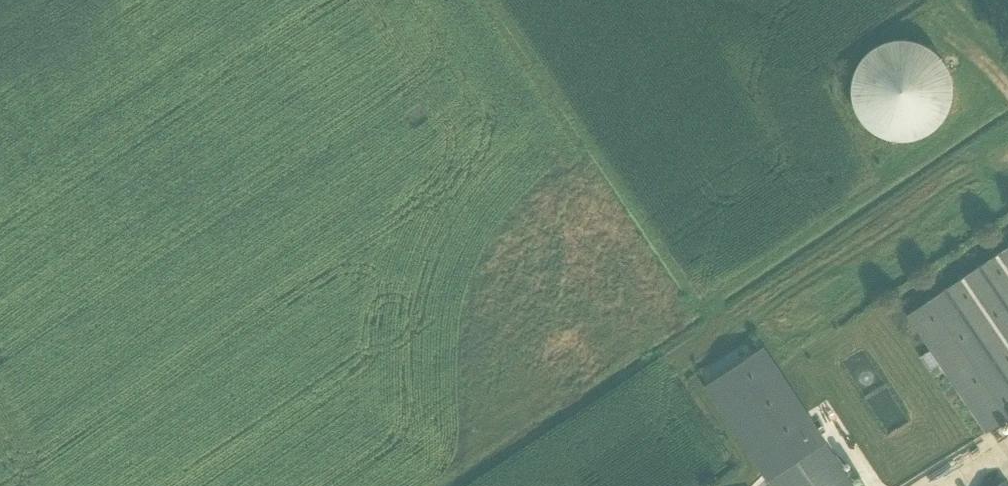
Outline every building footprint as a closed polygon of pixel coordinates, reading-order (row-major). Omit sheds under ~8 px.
[(910,318),(931,348),(918,357),(930,375),(942,366),(990,434),(1007,421),(1007,249),(910,318)] [(756,339),(702,375),(775,485),(852,485),(756,339)]
